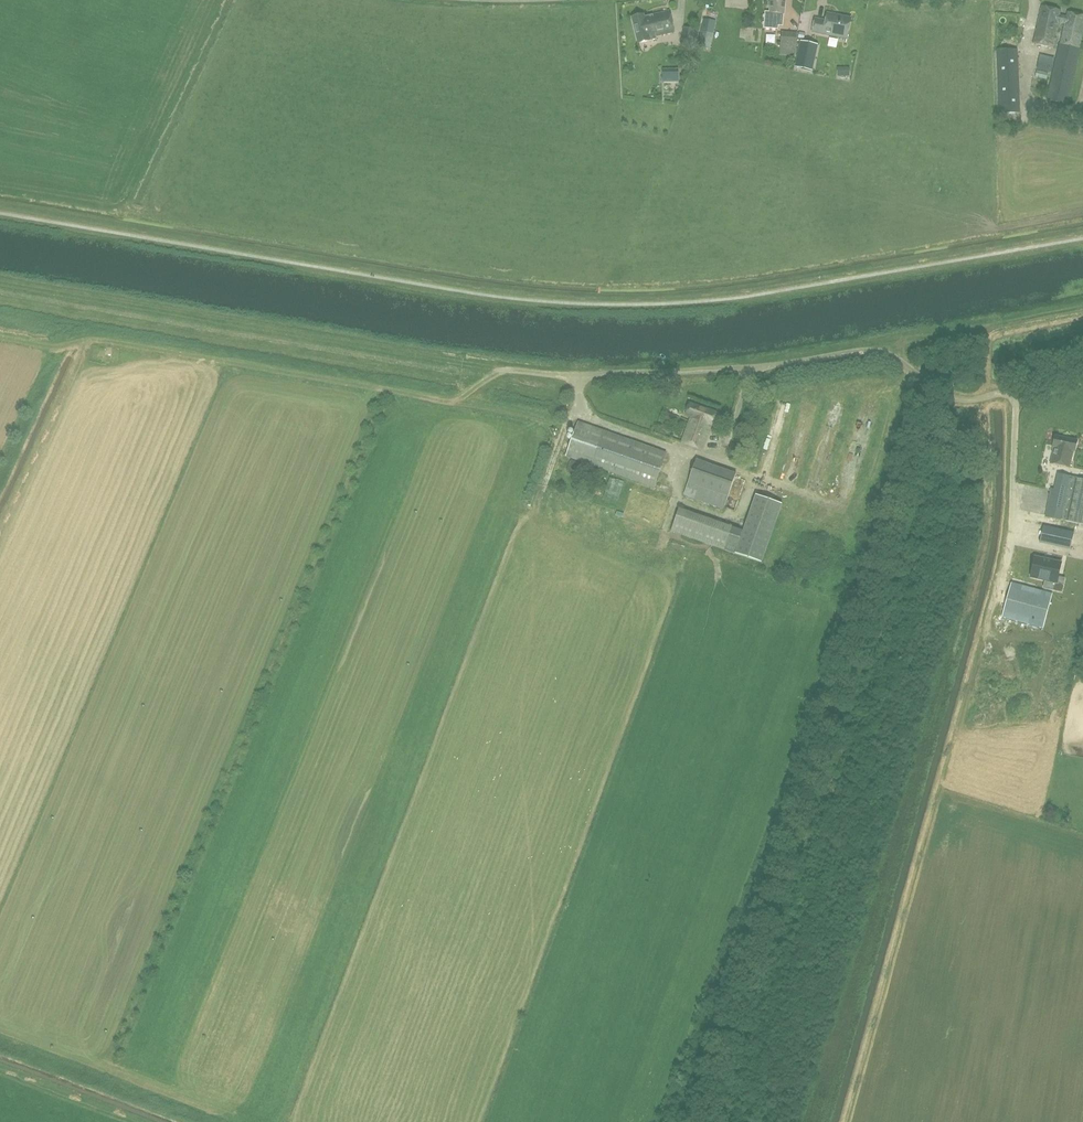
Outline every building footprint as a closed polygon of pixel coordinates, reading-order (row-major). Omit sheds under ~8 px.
[(786,0),(771,0),(770,12),(766,12),(764,28),(778,29),(779,25),(783,26),(784,14),(785,14),(786,0)] [(1082,34),(1082,15),(1068,12),(1067,17),(1060,15),(1061,10),(1042,6),(1034,44),(1053,48),(1058,22),(1065,24),(1061,43),(1060,43),(1048,100),(1069,104),(1081,47),(1080,47),(1082,34)] [(644,18),(644,15),(632,18),(638,44),(656,39),(656,37),(674,32),(669,12),(644,18)] [(848,37),(851,19),(827,14),(826,22),(815,20),(813,31),(848,37)] [(697,31),(685,28),(681,45),(693,48),(697,31)] [(711,28),(711,44),(719,44),(720,28),(711,28)] [(780,50),(797,52),(798,33),(782,32),(780,50)] [(813,71),(818,45),(801,42),(795,68),(813,71)] [(1017,49),(997,50),(999,113),(1020,113),(1017,49)] [(1051,72),(1054,59),(1040,56),(1037,69),(1051,72)] [(713,426),(717,413),(690,403),(686,415),(690,417),(680,444),(703,451),(712,425),(713,426)] [(667,453),(583,423),(571,457),(655,487),(667,453)] [(1074,452),(1076,440),(1055,436),(1051,452),(1052,453),(1050,464),(1070,468),(1073,451),(1074,452)] [(736,474),(697,459),(684,494),(724,509),(736,474)] [(1076,478),(1072,477),(1054,473),(1045,517),(1063,520),(1066,521),(1082,525),(1082,479),(1076,478)] [(603,500),(616,504),(622,484),(609,480),(603,500)] [(783,504),(756,495),(735,554),(762,563),(783,504)] [(1058,577),(1061,563),(1035,558),(1031,577),(1044,580),(1057,583),(1058,577)]
